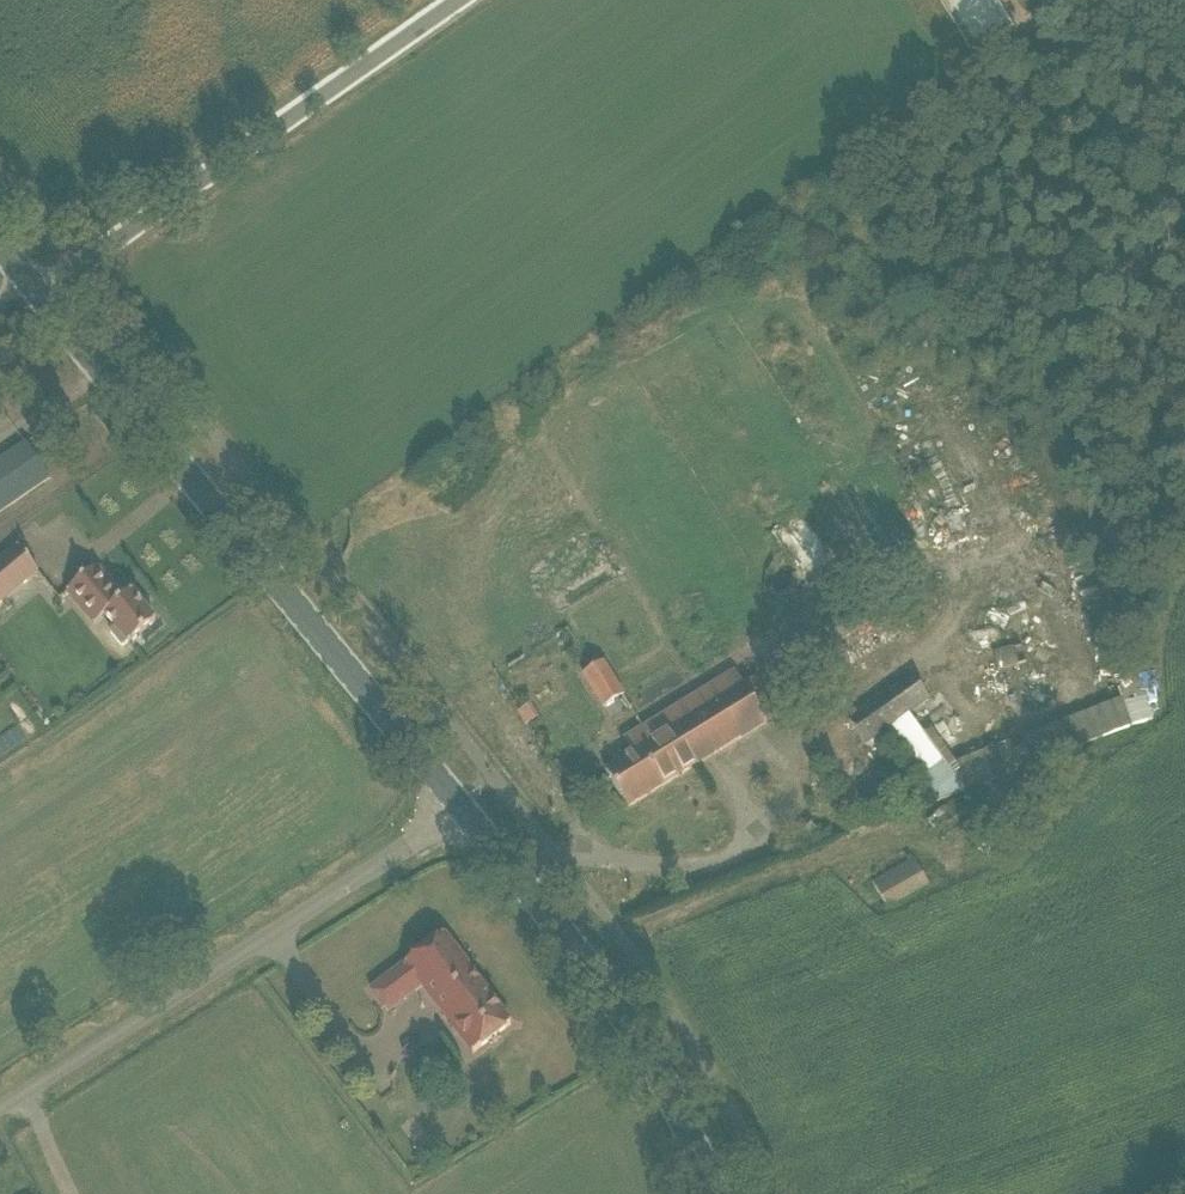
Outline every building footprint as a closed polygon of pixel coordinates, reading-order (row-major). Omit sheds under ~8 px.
[(970,49),(1010,28),(995,0),(943,0),(970,49)] [(50,480),(26,445),(0,463),(0,514),(50,480)] [(790,573),(825,551),(797,505),(762,527),(790,573)] [(39,574),(17,547),(0,562),(0,606),(39,574)] [(105,616),(129,645),(156,624),(131,594),(123,601),(97,568),(65,594),(92,627),(105,616)] [(870,587),(869,599),(888,600),(888,589),(870,587)] [(876,616),(835,642),(850,667),(891,641),(876,616)] [(1032,622),(1036,650),(1048,648),(1043,620),(1032,622)] [(816,640),(778,663),(792,686),(830,662),(816,640)] [(604,663),(581,677),(595,699),(618,685),(604,663)] [(835,663),(825,670),(837,687),(846,680),(835,663)] [(605,771),(628,808),(780,710),(757,674),(746,681),(736,667),(624,738),(633,753),(605,771)] [(887,733),(936,803),(1153,721),(1145,701),(1147,700),(1137,670),(1113,679),(1122,701),(957,764),(960,770),(932,731),(923,737),(909,717),(930,702),(912,676),(848,722),(866,747),(887,733)] [(927,821),(944,842),(970,822),(954,800),(927,821)] [(866,878),(879,908),(925,889),(912,859),(866,878)] [(423,987),(473,1054),(511,1025),(466,967),(467,966),(455,950),(454,951),(443,936),(371,991),(388,1013),(423,987)]
